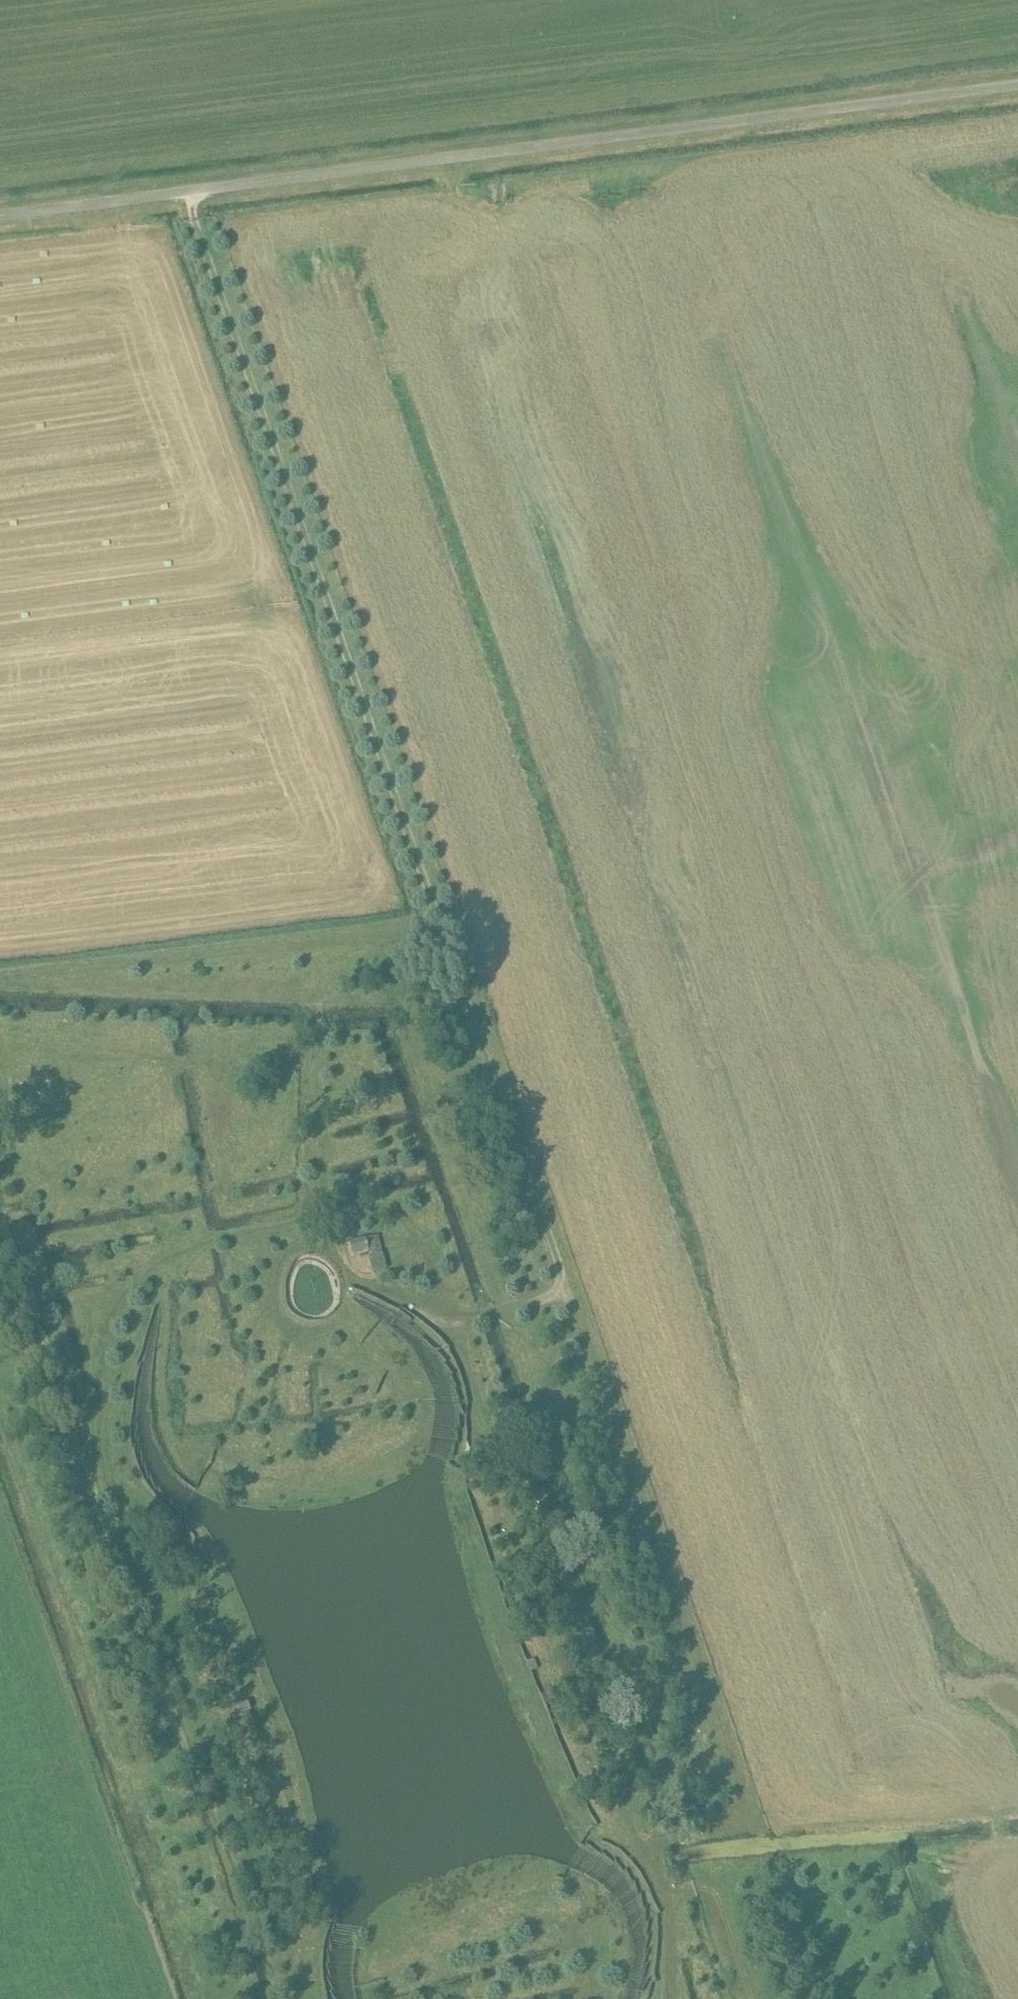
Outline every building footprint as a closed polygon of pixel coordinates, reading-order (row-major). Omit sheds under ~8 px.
[(386,1269),(377,1236),(349,1243),(352,1255),(372,1250),(373,1255),(368,1256),(372,1273),(386,1269)]
